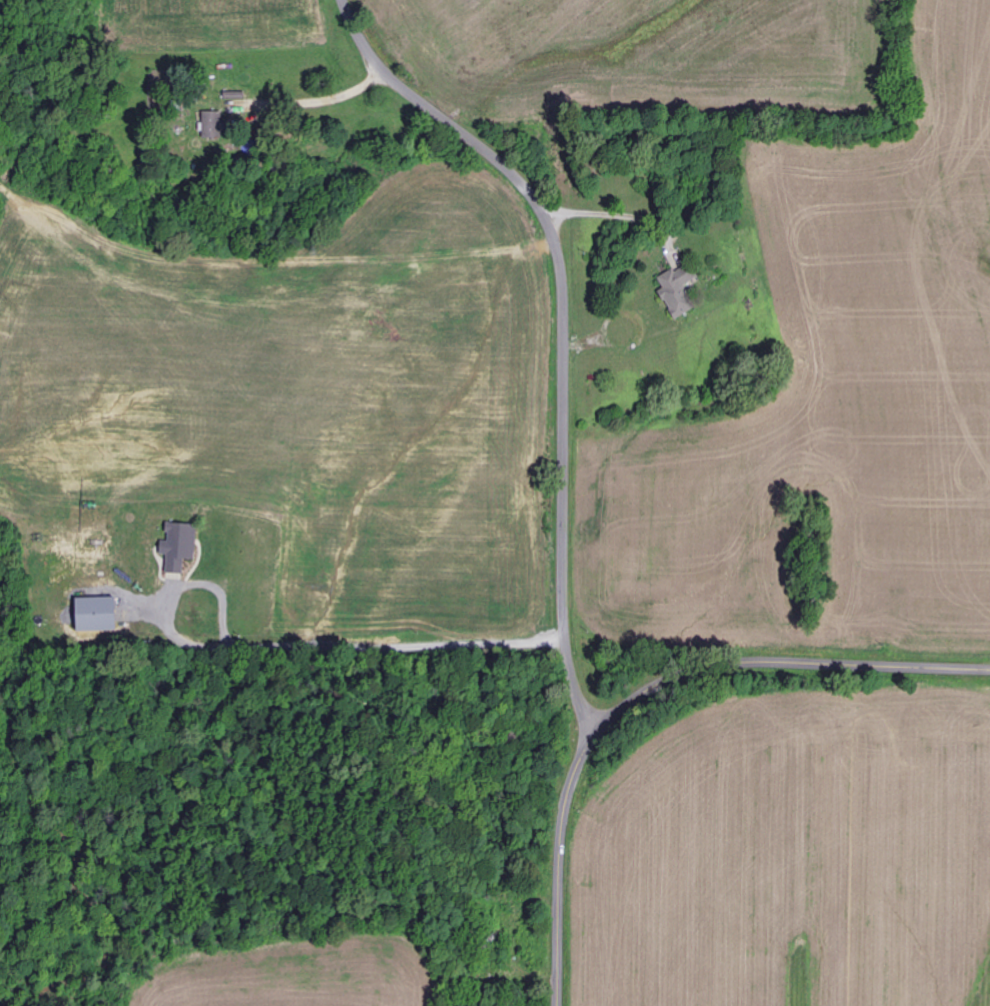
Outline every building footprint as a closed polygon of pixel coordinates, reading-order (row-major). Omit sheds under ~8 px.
[(224,111),(205,112),(205,138),(227,138),(226,121),(224,121),(224,111)] [(658,281),(679,319),(697,309),(684,286),(697,279),(689,264),(658,281)] [(197,560),(199,525),(169,524),(168,542),(163,542),(162,555),(169,555),(168,573),(185,574),(186,560),(197,560)] [(120,631),(119,597),(79,598),(80,632),(120,631)]
